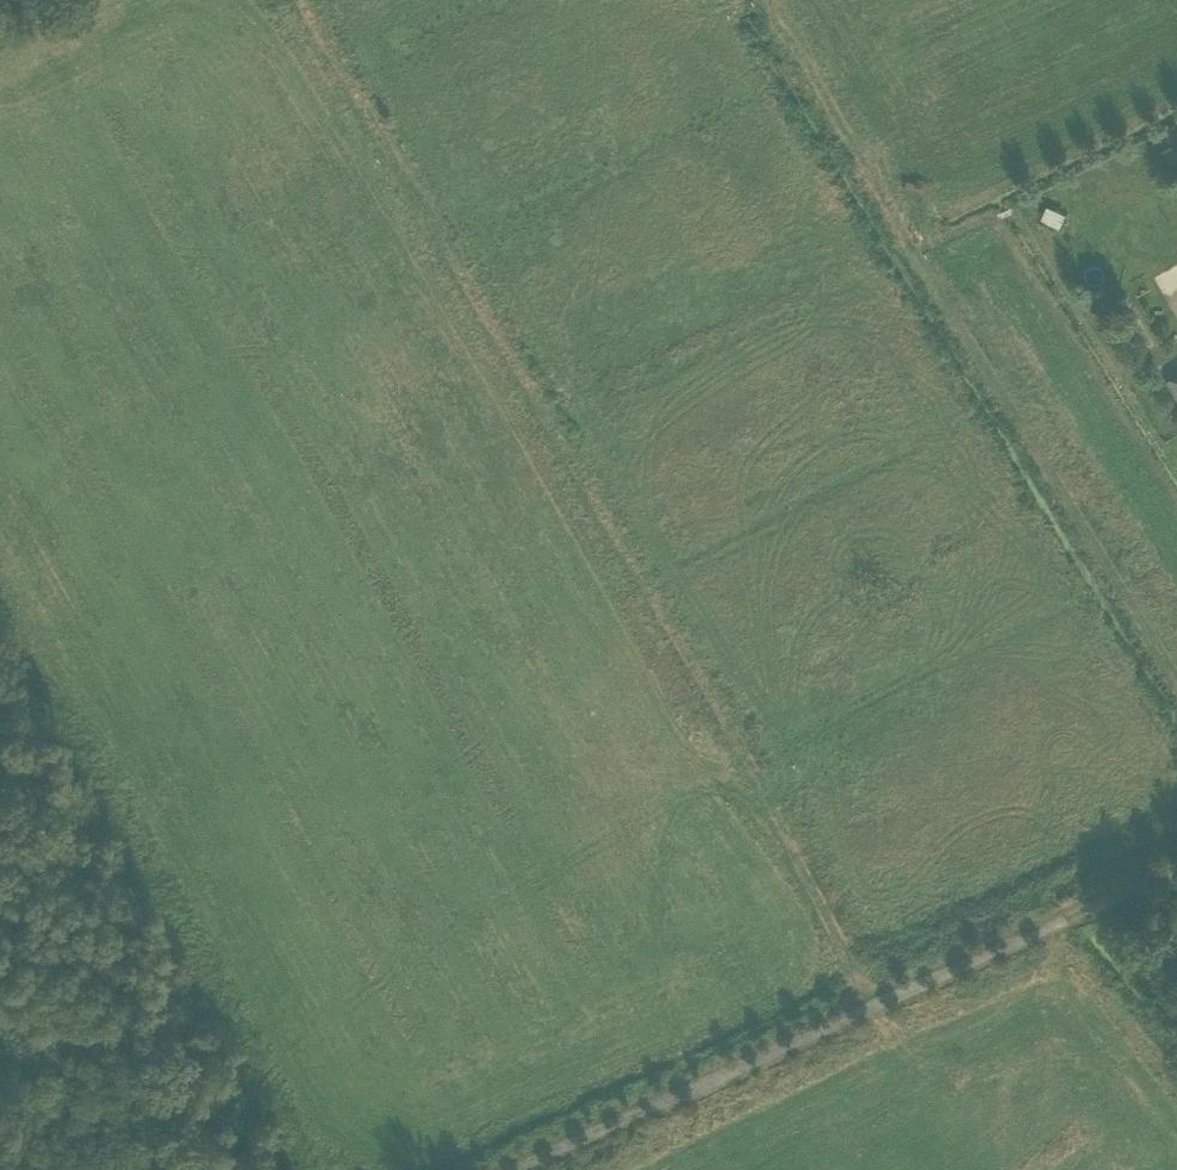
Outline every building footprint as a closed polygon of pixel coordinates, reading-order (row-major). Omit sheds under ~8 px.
[(1048,206),(1042,220),(1062,229),(1068,214),(1048,206)] [(1166,382),(1176,400),(1176,375),(1166,382)]
